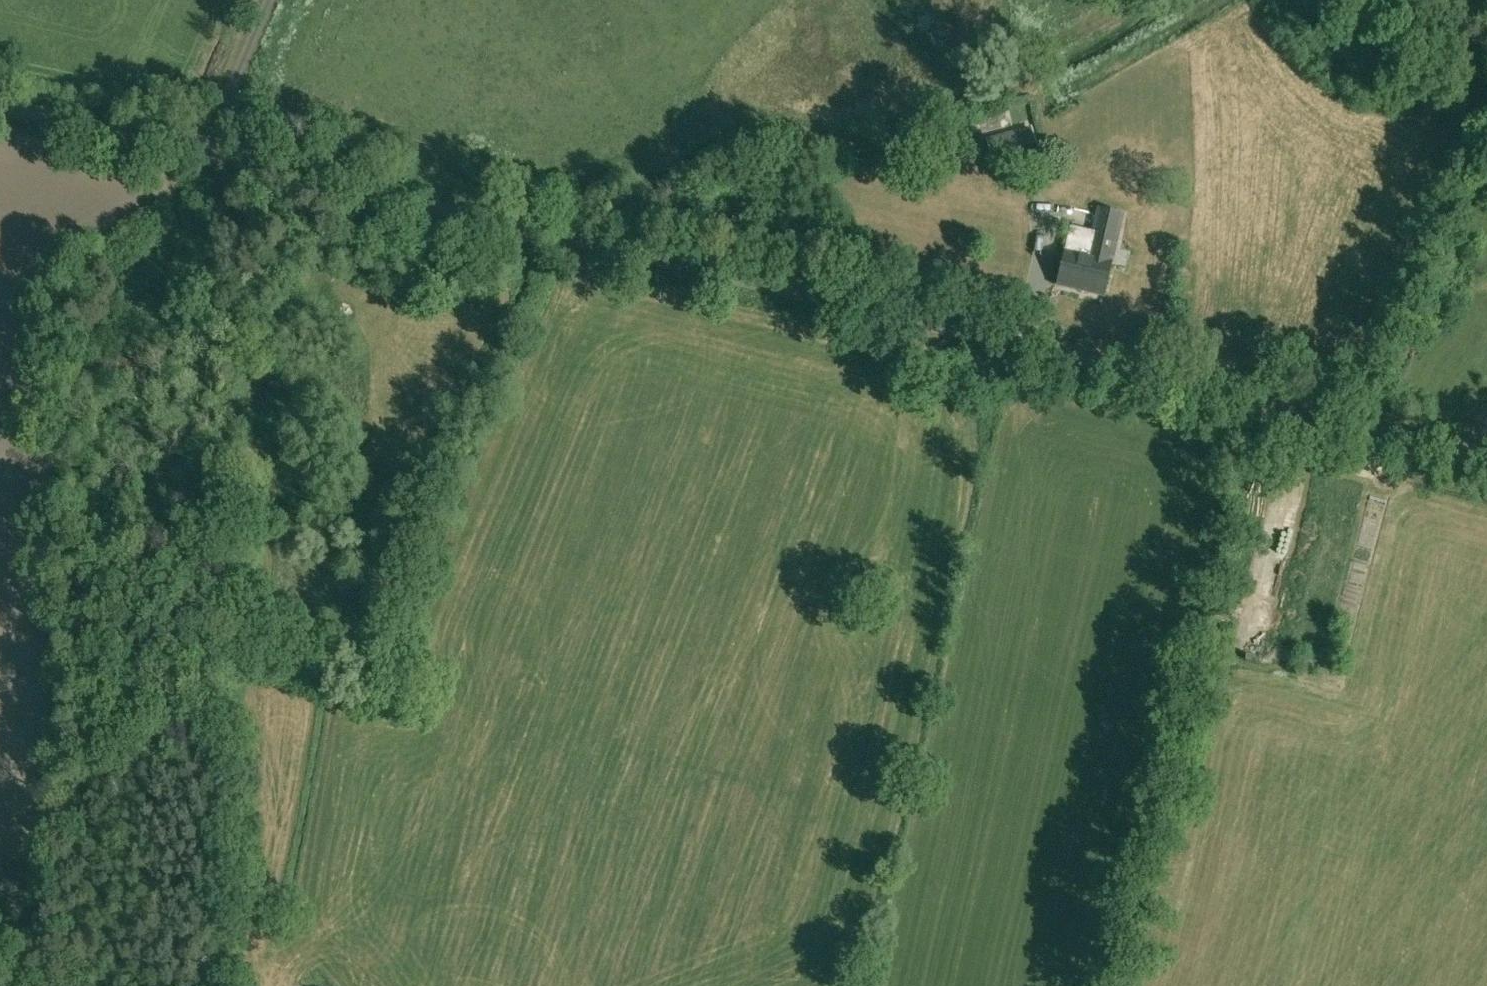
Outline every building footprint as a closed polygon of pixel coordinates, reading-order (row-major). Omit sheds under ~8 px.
[(1008,133),(985,140),(993,167),(1016,161),(1008,133)] [(1065,252),(1057,284),(1102,295),(1121,216),(1099,210),(1087,257),(1065,252)]
